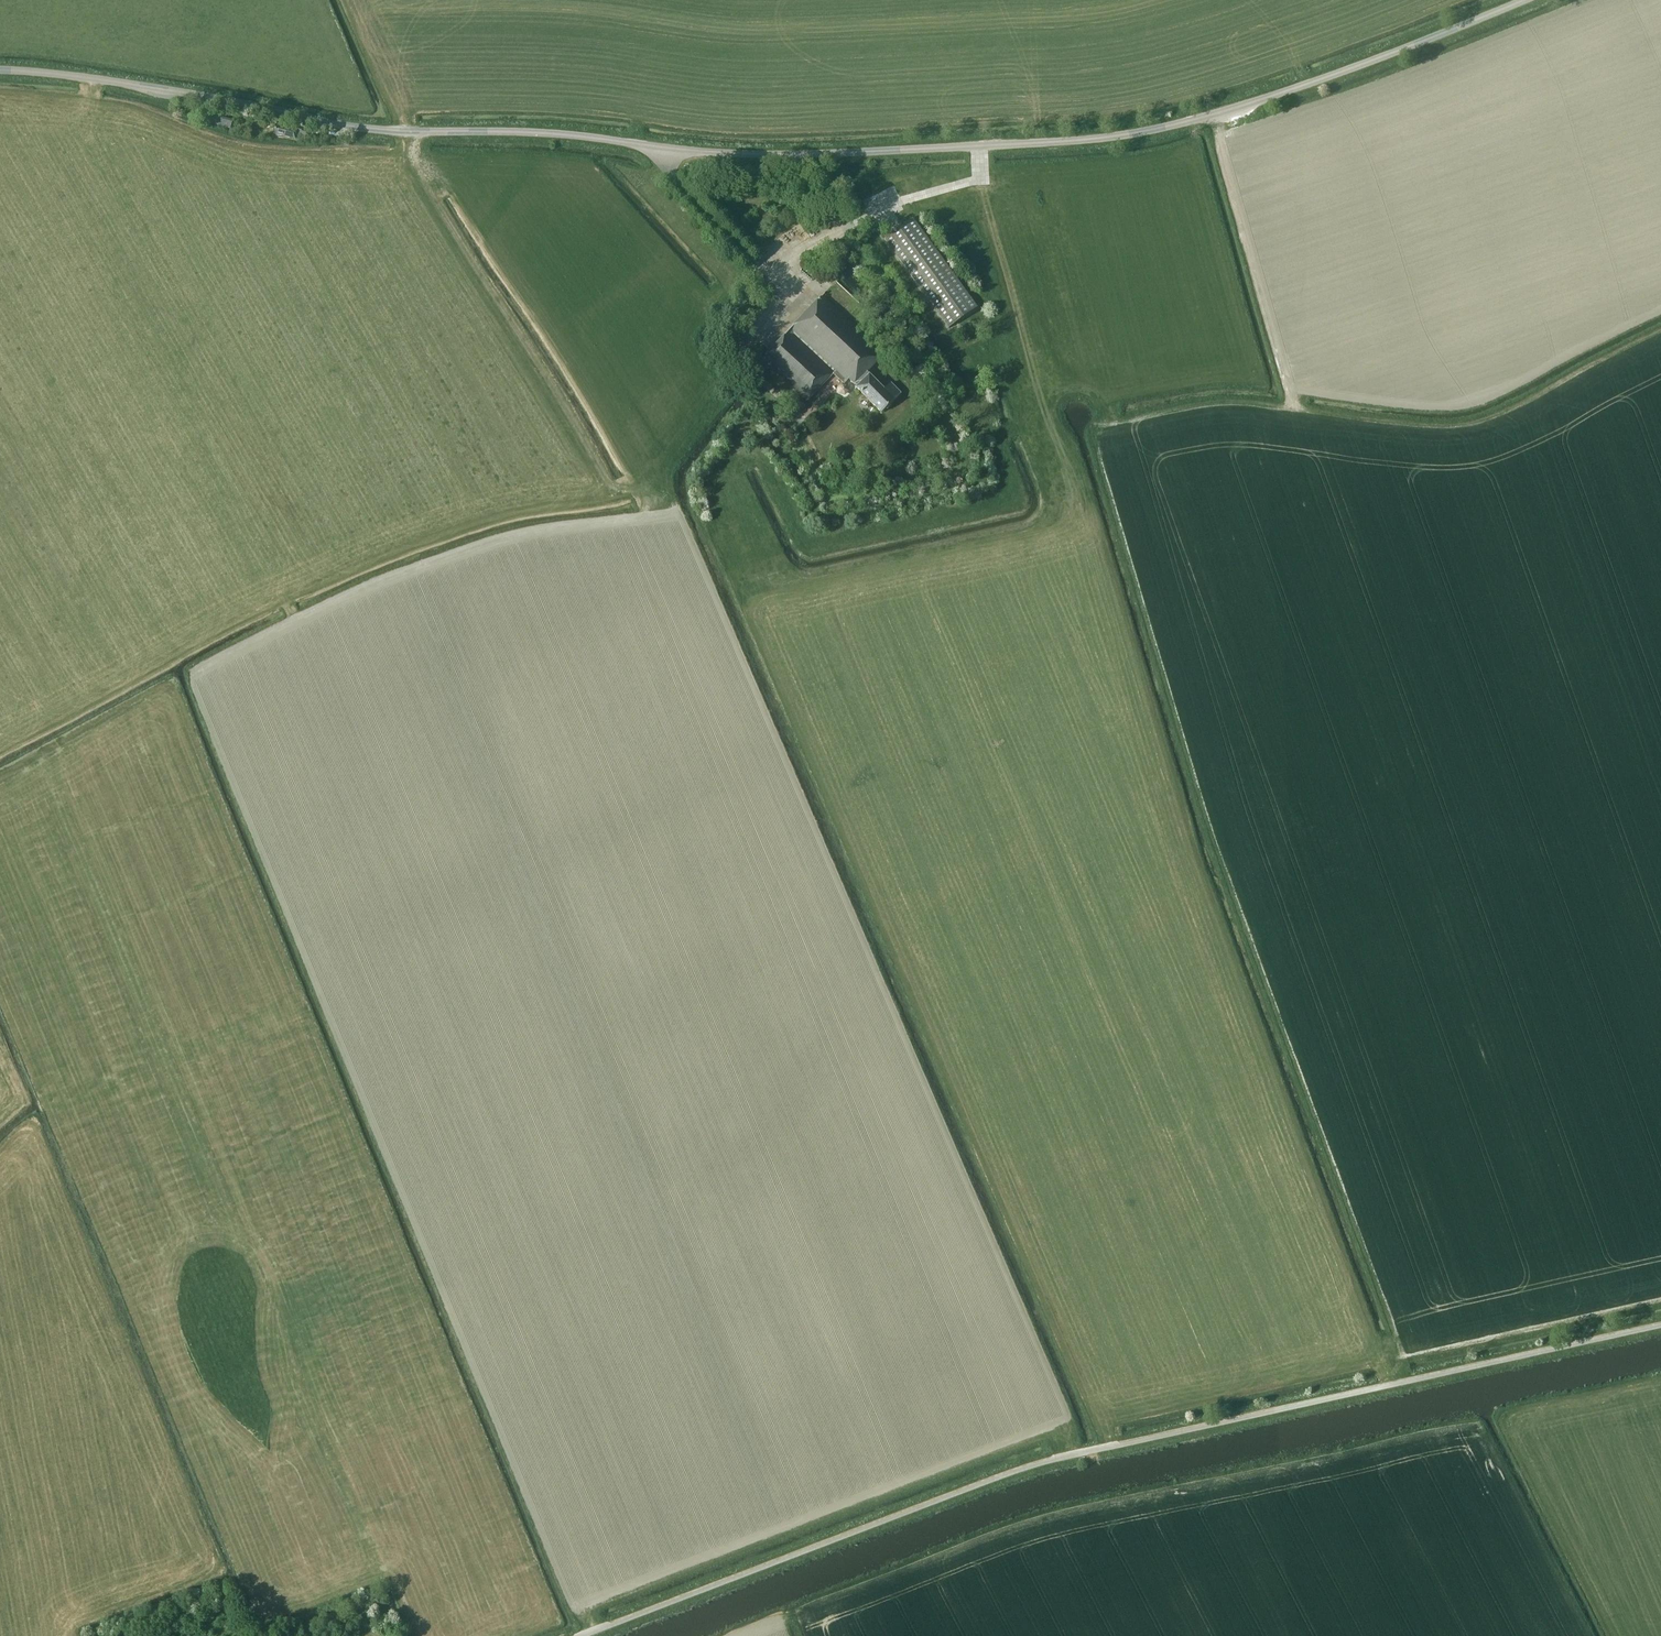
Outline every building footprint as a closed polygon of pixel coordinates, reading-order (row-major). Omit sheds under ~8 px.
[(213,124),(224,127),(225,124),(231,126),(233,120),(215,115),(213,124)] [(302,129),(302,130),(298,129),(298,128),(277,122),(274,134),(296,139),(297,135),(301,136),(301,135),(313,138),(314,132),(302,129)] [(912,218),(883,239),(948,327),(976,307),(912,218)] [(884,355),(846,318),(822,295),(761,361),(806,403),(832,376),(844,385),(848,380),(857,387),(857,388),(882,413),(900,394),(890,384),(883,391),(866,374),(884,355)]
